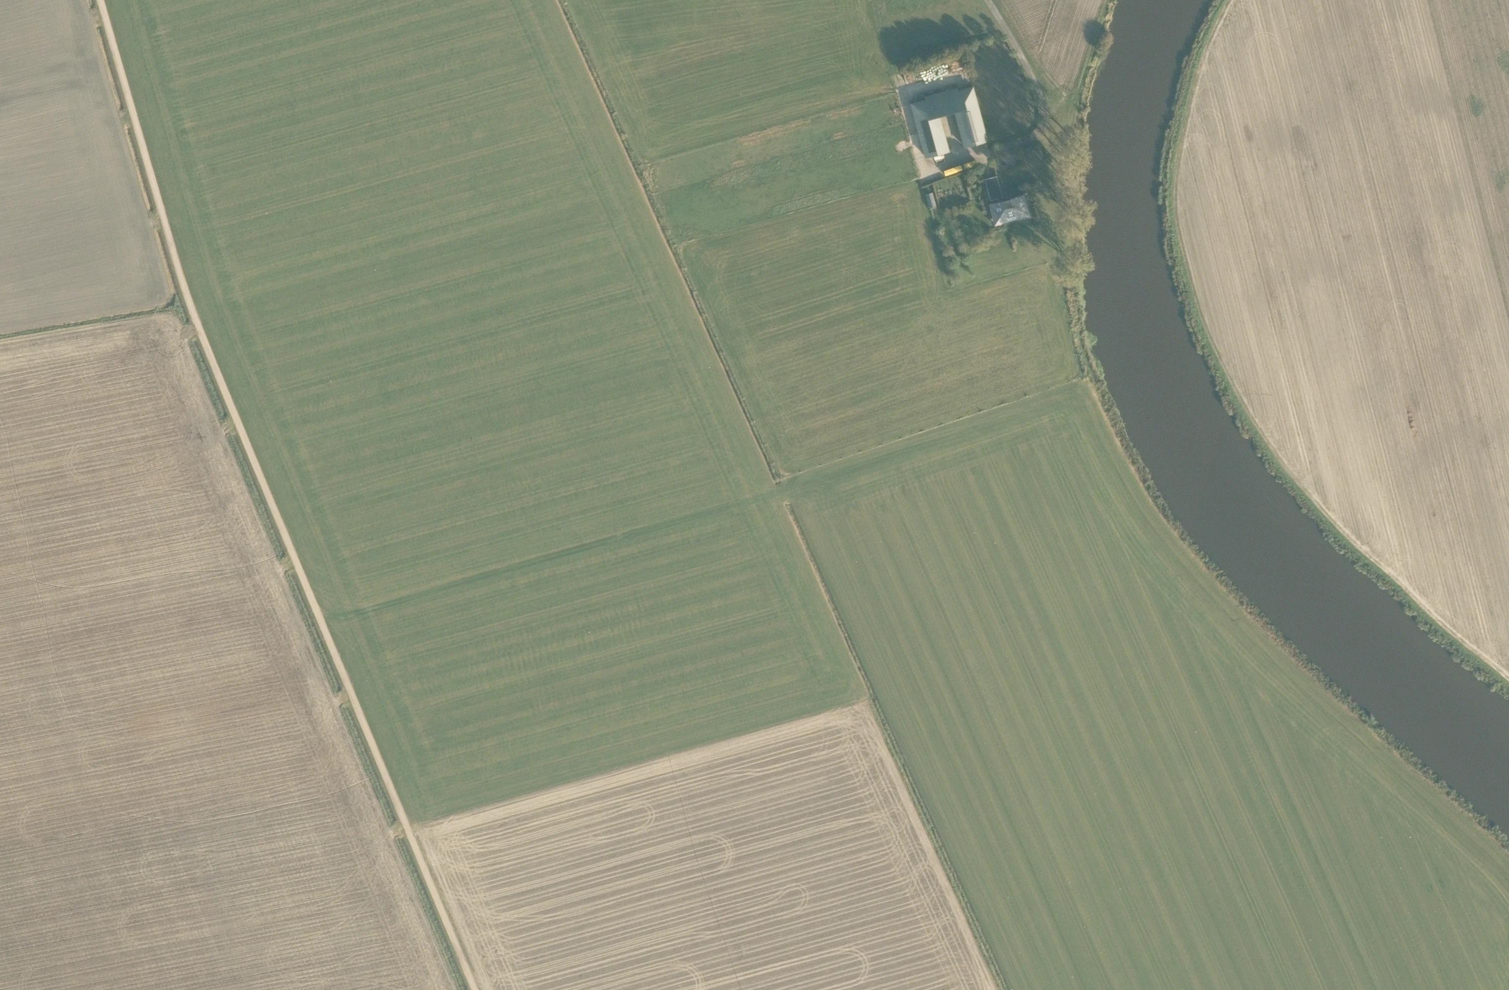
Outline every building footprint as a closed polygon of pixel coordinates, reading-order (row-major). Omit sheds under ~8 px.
[(964,145),(987,139),(972,87),(912,103),(926,156),(943,151),(933,117),(955,111),(964,145)] [(991,189),(993,198),(998,197),(999,200),(989,203),(995,224),(1029,215),(1024,194),(1003,199),(1000,187),(991,189)] [(929,207),(936,205),(932,191),(925,193),(929,207)]
